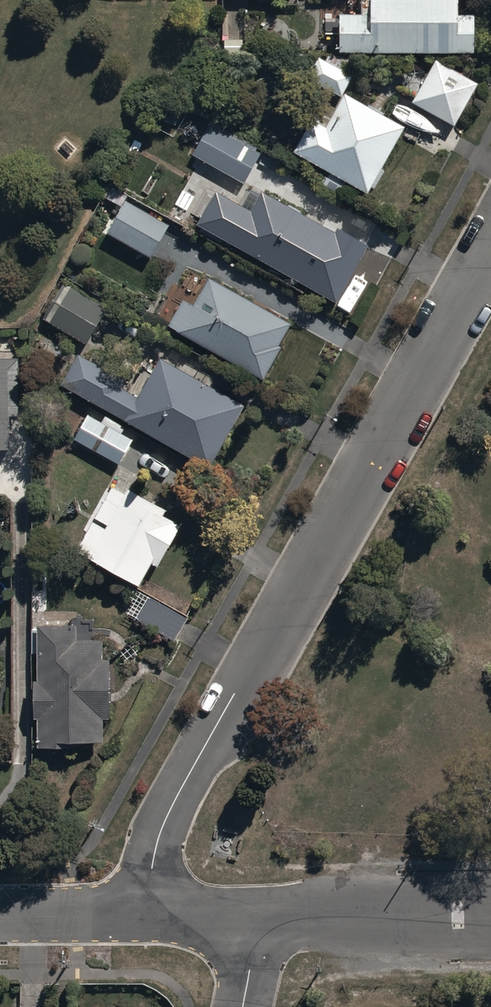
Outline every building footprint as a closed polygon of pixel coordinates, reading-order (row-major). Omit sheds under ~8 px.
[(337,46),(472,48),(473,8),(456,7),(456,0),(360,0),(360,8),(338,8),(337,46)] [(352,71),(318,53),(306,74),(341,92),(324,121),(311,115),(293,148),(367,186),(368,183),(374,186),(385,164),(382,163),(404,119),(343,87),(352,71)] [(474,77),(434,54),(409,98),(449,121),(474,77)] [(190,151),(243,180),(262,147),(208,118),(190,151)] [(170,220),(125,192),(110,183),(104,192),(119,202),(103,228),(148,256),(170,220)] [(190,195),(203,203),(194,219),(336,299),(369,240),(335,222),(334,225),(261,184),(244,213),(210,194),(211,192),(196,183),(190,195)] [(182,295),(167,321),(262,375),(294,319),(209,270),(191,300),(182,295)] [(106,305),(65,280),(44,314),(85,340),(106,305)] [(243,399),(158,352),(136,392),(120,383),(123,377),(77,351),(61,380),(208,462),(243,399)] [(8,444),(9,411),(18,411),(19,353),(0,353),(0,444),(8,444)] [(87,411),(73,436),(118,461),(132,436),(121,430),(125,424),(105,413),(102,419),(87,411)] [(110,481),(74,546),(138,582),(150,560),(155,562),(180,519),(162,508),(165,503),(126,481),(122,488),(110,481)] [(149,591),(134,614),(173,639),(188,615),(149,591)] [(76,619),(35,619),(35,674),(31,674),(31,710),(35,710),(35,741),(66,741),(66,732),(100,732),(99,712),(109,712),(109,653),(100,653),(100,633),(76,634),(76,619)]
